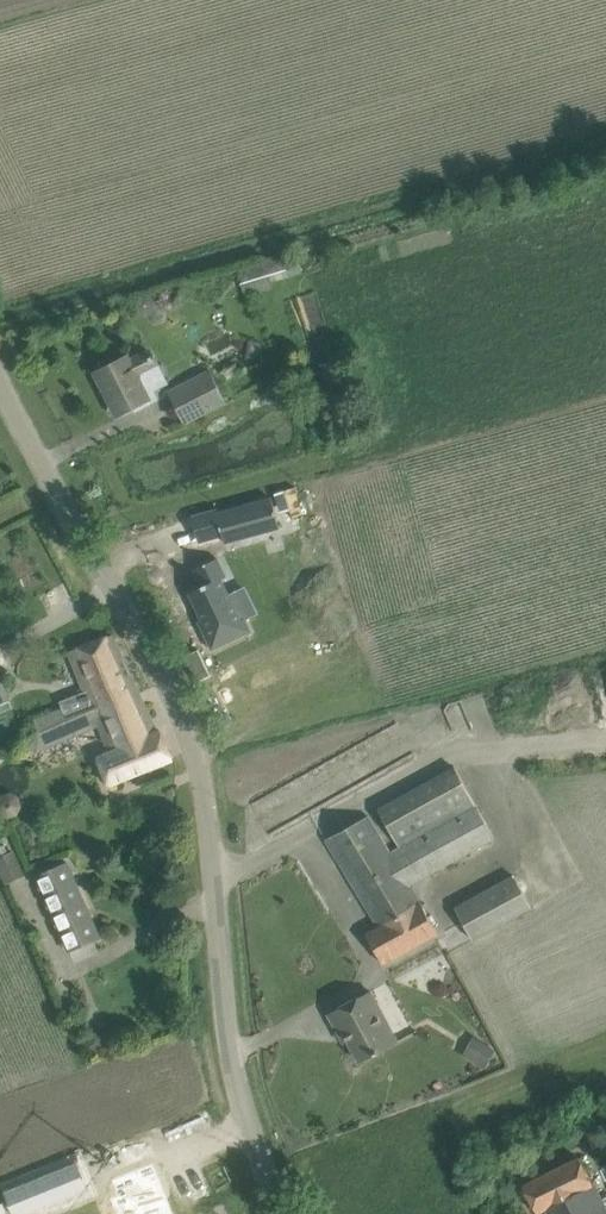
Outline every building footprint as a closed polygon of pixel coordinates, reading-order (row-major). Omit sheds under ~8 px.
[(246,294),(275,286),(273,280),(290,275),(284,256),(239,269),(246,294)] [(118,361),(97,371),(118,413),(134,406),(136,410),(152,403),(160,398),(155,388),(147,372),(158,366),(150,350),(130,360),(128,356),(118,361)] [(185,421),(226,401),(212,371),(170,391),(185,421)] [(219,512),(217,512),(223,534),(226,542),(239,538),(280,527),(280,524),(272,497),(229,509),(219,512)] [(203,585),(190,591),(203,618),(199,620),(213,649),(253,629),(247,616),(242,619),(218,568),(222,566),(218,557),(195,568),(203,585)] [(42,730),(93,708),(93,707),(139,689),(113,634),(70,650),(86,689),(61,700),(64,706),(37,718),(42,730)] [(10,701),(0,675),(0,705),(10,701)] [(158,730),(139,689),(93,707),(93,708),(42,730),(42,731),(25,738),(29,748),(38,750),(100,724),(111,751),(98,756),(110,784),(174,758),(161,729),(158,730)] [(411,883),(495,837),(478,805),(456,765),(379,807),(401,847),(392,852),(369,815),(347,826),(326,838),(379,925),(367,932),(384,963),(438,932),(411,883)] [(0,853),(0,868),(2,878),(22,874),(16,850),(0,853)] [(70,950),(79,946),(101,937),(68,862),(46,871),(37,875),(70,950)] [(473,938),(534,905),(517,873),(456,906),(473,938)] [(398,1041),(371,991),(330,1013),(339,1031),(343,1029),(361,1061),(398,1041)] [(475,1035),(463,1054),(486,1068),(498,1050),(475,1035)] [(545,1174),(523,1185),(538,1212),(540,1211),(542,1213),(605,1213),(605,1202),(596,1182),(593,1184),(578,1156),(545,1174)] [(68,1203),(75,1213),(113,1213),(101,1187),(68,1203)]
